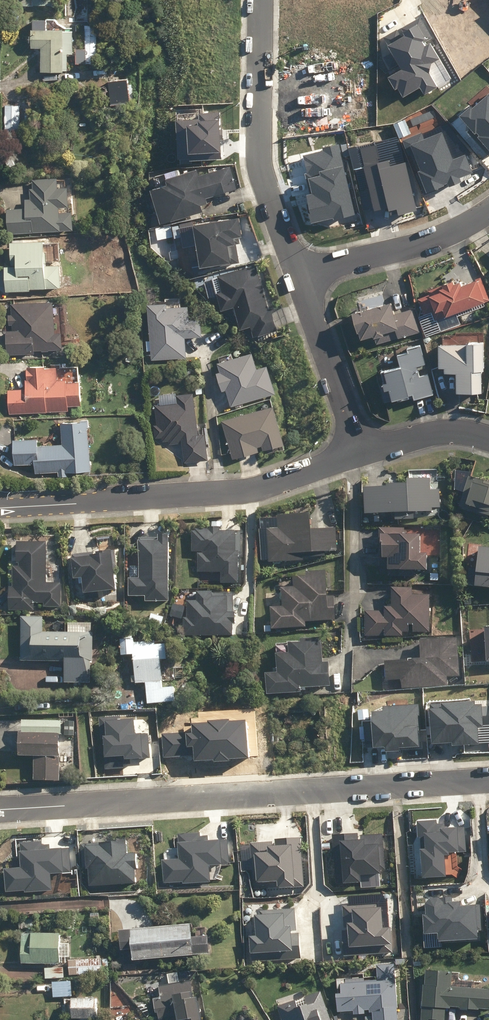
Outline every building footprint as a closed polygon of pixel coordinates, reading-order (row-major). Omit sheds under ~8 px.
[(39,71),(62,71),(62,70),(67,70),(67,53),(72,53),(72,31),(62,31),(62,29),(45,29),(45,27),(48,27),(48,22),(45,22),(45,19),(32,19),(32,30),(31,29),(31,48),(40,47),(39,71)] [(439,59),(416,21),(403,29),(406,35),(388,45),(403,70),(389,78),(394,88),(398,86),(403,95),(419,86),(423,93),(435,86),(424,68),(439,59)] [(74,49),(75,64),(97,64),(96,25),(84,26),(84,49),(74,49)] [(111,78),(114,106),(131,104),(128,77),(111,78)] [(488,148),(488,95),(472,110),(470,107),(461,116),(488,148)] [(4,105),(4,131),(19,131),(19,117),(24,117),(24,112),(19,112),(19,105),(4,105)] [(200,120),(177,121),(178,160),(219,158),(218,114),(200,114),(200,120)] [(421,133),(401,141),(423,195),(460,180),(459,177),(472,172),(466,156),(452,161),(441,133),(424,140),(421,133)] [(398,137),(348,149),(362,214),(388,208),(389,213),(423,205),(398,137)] [(354,214),(338,144),(321,148),(322,152),(303,156),(312,195),(307,196),(313,223),(354,214)] [(154,189),(164,222),(205,210),(203,204),(209,202),(208,197),(238,188),(231,166),(201,175),(199,169),(171,178),(172,183),(154,189)] [(7,210),(8,234),(72,230),(71,210),(59,211),(59,207),(68,206),(66,186),(57,187),(56,178),(32,179),(32,188),(29,188),(30,199),(23,200),(24,208),(7,210)] [(242,217),(198,224),(205,266),(215,264),(216,266),(241,262),(237,236),(245,234),(242,217)] [(3,267),(5,292),(29,291),(29,289),(60,287),(59,264),(44,265),(42,240),(9,242),(10,253),(14,253),(15,266),(3,267)] [(261,279),(257,264),(220,275),(225,290),(220,292),(225,309),(237,305),(244,327),(254,325),(257,336),(279,330),(273,309),(270,310),(265,290),(266,289),(263,278),(261,279)] [(436,319),(488,300),(488,295),(482,276),(464,283),(463,279),(457,281),(456,278),(446,282),(446,283),(430,289),(432,293),(420,297),(426,313),(433,310),(436,319)] [(376,332),(379,343),(421,331),(415,307),(397,312),(393,300),(356,310),(361,329),(362,328),(364,336),(376,332)] [(5,331),(6,355),(34,354),(34,351),(41,350),(41,351),(48,351),(48,350),(62,349),(61,334),(66,334),(64,302),(53,302),(53,301),(10,303),(11,315),(8,315),(8,325),(11,325),(11,331),(5,331)] [(169,303),(150,303),(153,359),(188,357),(187,337),(203,336),(202,318),(192,319),(191,306),(169,307),(169,303)] [(471,342),(441,342),(441,365),(447,365),(447,370),(460,370),(460,389),(485,388),(484,367),(487,367),(486,341),(471,341),(471,342)] [(434,393),(429,373),(420,375),(418,365),(426,363),(421,343),(407,347),(408,351),(397,354),(400,365),(381,370),(384,385),(380,386),(384,402),(397,398),(398,400),(414,397),(414,398),(434,393)] [(228,389),(233,406),(278,393),(270,365),(260,368),(255,352),(220,362),(223,371),(220,372),(225,389),(228,389)] [(8,390),(9,414),(68,411),(68,406),(80,406),(78,381),(67,382),(66,379),(57,379),(56,366),(44,367),(44,365),(26,366),(26,379),(24,379),(25,389),(8,390)] [(200,434),(195,392),(179,394),(180,402),(157,404),(159,425),(157,425),(158,437),(164,437),(165,441),(170,440),(171,444),(185,442),(187,462),(208,460),(205,434),(200,434)] [(276,405),(224,420),(235,458),(261,451),(259,446),(263,444),(265,450),(287,444),(276,405)] [(57,472),(58,477),(67,476),(67,473),(90,471),(87,427),(88,427),(88,420),(59,422),(61,445),(37,446),(36,438),(12,440),(14,465),(35,463),(36,474),(57,472)] [(461,506),(488,515),(488,482),(471,476),(461,506)] [(368,488),(369,513),(399,512),(399,519),(416,518),(416,511),(435,510),(435,507),(442,507),(442,489),(433,489),(433,478),(412,479),(412,483),(391,484),(392,487),(368,488)] [(270,529),(271,562),(305,560),(304,552),(338,551),(337,528),(313,529),(312,513),(280,515),(281,528),(270,529)] [(173,528),(129,527),(129,547),(141,548),(140,577),(130,577),(129,597),(147,597),(147,602),(171,603),(173,528)] [(240,584),(243,532),(224,531),(224,527),(211,527),(211,530),(195,529),(194,552),(200,553),(199,572),(224,573),(223,584),(240,584)] [(390,557),(390,576),(402,576),(402,569),(430,570),(430,553),(423,553),(423,534),(405,534),(405,528),(382,528),(382,551),(386,551),(386,557),(390,557)] [(48,583),(48,542),(19,541),(19,562),(21,562),(21,566),(15,566),(15,587),(12,587),(11,608),(35,609),(35,603),(45,603),(45,606),(60,606),(61,583),(48,583)] [(482,546),(479,570),(472,569),(470,585),(478,586),(478,585),(488,587),(488,547),(482,546)] [(75,559),(104,560),(105,555),(106,548),(75,547),(75,559)] [(273,607),(274,628),(307,627),(307,621),(336,620),(335,596),(328,596),(327,571),(308,572),(309,577),(296,577),(296,587),(283,588),(284,606),(273,607)] [(366,611),(366,636),(404,636),(404,632),(410,632),(410,623),(415,623),(415,632),(429,632),(430,595),(414,595),(414,588),(393,588),(393,607),(386,607),(386,611),(366,611)] [(184,635),(237,637),(238,612),(235,612),(236,593),(200,592),(199,601),(189,601),(188,617),(185,617),(184,635)] [(63,684),(90,685),(90,663),(92,663),(92,634),(90,634),(90,625),(78,625),(78,634),(42,633),(43,618),(21,617),(21,662),(63,663),(63,684)] [(145,684),(147,705),(175,703),(173,688),(161,689),(159,661),(166,661),(165,645),(154,646),(154,642),(135,643),(134,639),(132,639),(132,636),(124,637),(124,640),(119,641),(121,657),(132,656),(135,684),(145,684)] [(267,673),(269,694),(302,692),(302,687),(332,685),(331,662),(325,662),(323,637),(304,639),(304,642),(292,643),(292,653),(279,654),(280,672),(267,673)] [(386,661),(387,680),(403,679),(404,687),(449,685),(448,677),(460,676),(458,638),(422,640),(423,659),(386,661)] [(475,702),(428,704),(431,743),(453,742),(453,745),(478,744),(477,727),(482,727),(481,704),(475,705),(475,702)] [(383,711),(371,712),(371,721),(363,721),(364,741),(372,740),(373,750),(419,747),(416,705),(383,707),(383,711)] [(133,716),(99,718),(100,736),(103,736),(105,769),(124,768),(124,759),(148,758),(147,734),(135,735),(133,716)] [(60,719),(21,719),(21,732),(59,732),(60,719)] [(74,720),(64,720),(64,735),(74,735),(74,720)] [(162,734),(164,757),(193,755),(194,761),(247,757),(245,720),(192,723),(192,733),(162,734)] [(34,780),(60,780),(60,757),(58,757),(59,733),(18,733),(17,756),(34,756),(34,780)] [(436,820),(417,821),(418,837),(425,837),(426,849),(420,849),(422,877),(445,876),(444,854),(449,854),(449,852),(466,851),(464,827),(445,829),(444,824),(436,825),(436,820)] [(162,860),(164,882),(182,881),(183,883),(210,881),(208,865),(229,864),(227,840),(208,841),(207,837),(199,837),(199,833),(176,835),(178,859),(162,860)] [(356,833),(332,835),(335,884),(361,882),(362,887),(379,886),(378,871),(385,871),(382,833),(356,835),(356,833)] [(275,841),(240,844),(242,870),(256,869),(256,881),(277,880),(277,888),(303,886),(300,838),(274,840),(275,841)] [(125,841),(81,845),(83,868),(88,868),(90,886),(134,883),(133,868),(136,868),(134,853),(126,853),(125,841)] [(4,869),(6,892),(24,890),(24,891),(51,889),(50,873),(70,871),(68,848),(49,850),(49,845),(40,846),(40,842),(18,843),(20,868),(4,869)] [(438,932),(438,940),(476,938),(474,903),(457,904),(457,901),(446,901),(446,903),(441,904),(441,899),(436,899),(425,900),(425,903),(425,915),(423,915),(424,933),(438,932)] [(376,904),(342,906),(344,927),(347,927),(347,931),(342,931),(343,956),(392,952),(390,927),(382,928),(381,907),(376,907),(376,904)] [(297,933),(295,908),(259,910),(259,914),(255,915),(256,936),(249,937),(250,953),(252,953),(252,961),(300,958),(298,932),(297,933)] [(131,947),(132,959),(209,952),(207,934),(191,935),(190,922),(117,928),(119,949),(131,947)] [(20,963),(59,964),(59,957),(68,957),(69,943),(60,943),(60,933),(21,932),(20,963)] [(75,959),(76,975),(101,974),(101,967),(108,967),(108,959),(101,960),(101,958),(75,959)] [(373,1019),(398,1019),(395,976),(398,976),(398,969),(394,968),(394,963),(376,965),(378,981),(376,981),(375,977),(370,977),(370,981),(344,983),(343,978),(336,978),(337,989),(340,988),(341,993),(336,993),(337,1012),(353,1011),(353,1015),(365,1014),(365,1010),(369,1010),(369,1013),(372,1013),(373,1019)] [(44,968),(45,979),(64,978),(63,967),(44,968)] [(446,1007),(449,1008),(449,1006),(459,1007),(459,1008),(478,1009),(479,1008),(488,1008),(488,989),(451,987),(452,971),(425,969),(424,981),(423,983),(421,1019),(445,1019),(446,1007)] [(202,1019),(201,1019),(196,995),(192,996),(191,993),(193,993),(190,978),(158,984),(160,997),(153,999),(157,1019),(159,1019),(176,1017),(176,1019),(182,1018),(183,1019),(202,1019)] [(320,991),(277,1006),(282,1019),(330,1019),(320,991)] [(70,1018),(94,1018),(94,998),(70,997),(70,1018)]
